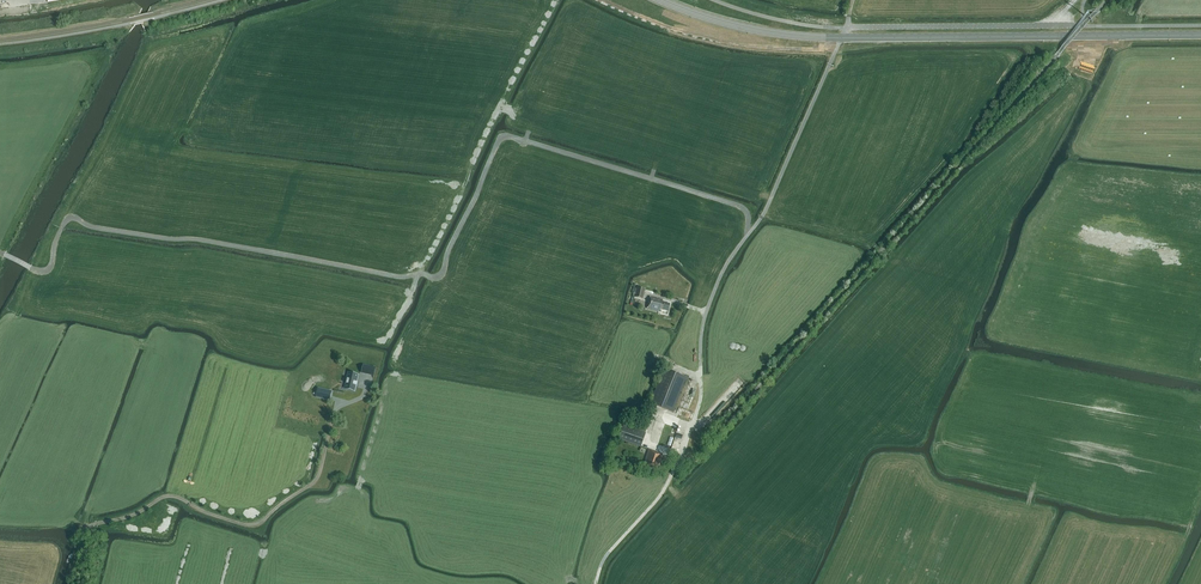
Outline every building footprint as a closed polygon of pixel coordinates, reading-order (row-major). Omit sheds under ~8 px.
[(643,299),(645,289),(638,288),(637,289),(634,288),(633,294),(636,295),(635,297),(643,299)] [(650,297),(648,309),(660,311),(660,309),(668,311),(670,304),(662,302),(662,300),(650,297)] [(364,365),(362,372),(373,375),(375,368),(364,365)] [(673,412),(687,378),(665,368),(651,403),(673,412)] [(344,389),(354,391),(358,375),(348,373),(344,389)] [(329,400),(331,391),(318,388),(316,397),(329,400)] [(659,445),(671,449),(678,428),(666,424),(659,445)] [(623,426),(618,439),(641,447),(646,433),(623,426)] [(646,460),(644,466),(657,471),(663,455),(659,453),(649,449),(646,460)]
